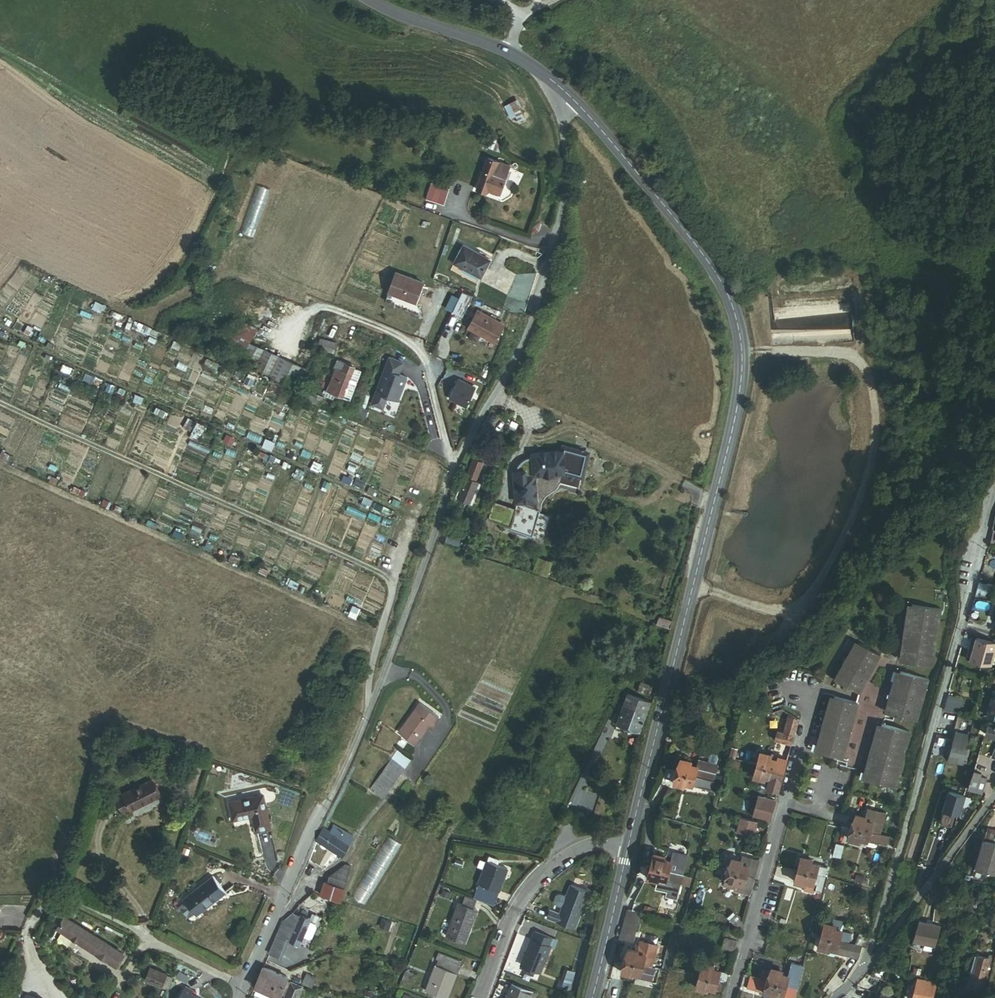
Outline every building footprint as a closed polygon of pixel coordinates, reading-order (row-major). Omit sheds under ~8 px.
[(520,109),(517,104),(507,109),(513,120),(523,115),(520,109)] [(507,145),(496,137),(494,149),(505,153),(507,145)] [(488,189),(500,193),(510,163),(490,157),(489,162),(484,160),(482,169),(483,169),(477,190),(487,193),(488,189)] [(454,190),(436,184),(430,201),(449,207),(454,190)] [(271,190),(257,186),(240,233),(254,238),(271,190)] [(492,262),(466,248),(456,266),(482,280),(492,262)] [(425,284),(398,274),(391,294),(418,304),(425,284)] [(465,293),(452,288),(426,343),(434,347),(438,348),(455,313),(465,293)] [(465,293),(455,313),(465,318),(475,298),(465,293)] [(507,326),(481,311),(471,330),(497,344),(507,326)] [(229,330),(224,341),(248,351),(250,346),(257,329),(240,322),(236,332),(229,330)] [(328,338),(323,350),(337,356),(342,344),(348,346),(351,333),(341,331),(337,331),(328,338)] [(311,372),(282,360),(281,359),(250,346),(248,351),(241,367),(269,379),(269,380),(298,392),(306,373),(310,374),(311,372)] [(337,369),(326,395),(334,398),(336,394),(349,399),(362,371),(347,364),(348,363),(340,359),(336,368),(337,369)] [(398,404),(407,380),(399,377),(404,366),(389,360),(370,408),(381,413),(387,400),(398,404)] [(466,405),(475,385),(459,378),(451,398),(466,405)] [(324,397),(307,390),(303,400),(320,407),(324,397)] [(413,428),(411,434),(425,440),(427,433),(413,428)] [(564,497),(564,494),(564,492),(563,490),(581,495),(591,460),(565,454),(564,459),(534,461),(534,465),(529,465),(521,470),(517,478),(518,504),(541,511),(546,512),(545,516),(552,518),(552,516),(554,510),(555,508),(556,507),(558,505),(561,503),(562,502),(564,499),(564,497)] [(475,459),(458,496),(470,502),(479,482),(475,480),(483,463),(475,459)] [(546,538),(552,518),(545,516),(546,512),(541,511),(518,504),(516,509),(512,522),(510,529),(534,536),(535,534),(546,538)] [(512,522),(516,509),(508,507),(504,520),(512,522)] [(448,534),(445,543),(457,546),(460,537),(448,534)] [(542,574),(554,578),(558,565),(546,562),(542,574)] [(561,599),(566,585),(557,582),(553,596),(561,599)] [(994,595),(994,585),(979,582),(976,597),(994,600),(994,595)] [(913,605),(909,605),(901,662),(905,662),(913,605)] [(935,667),(943,609),(913,605),(905,662),(935,667)] [(673,619),(659,616),(657,624),(670,628),(673,619)] [(973,659),(978,637),(973,636),(968,658),(973,659)] [(978,637),(973,659),(992,663),(994,649),(994,642),(978,637)] [(836,679),(839,681),(842,675),(840,674),(848,660),(850,661),(853,656),(851,655),(855,648),(857,649),(860,643),(857,641),(836,679)] [(839,681),(861,693),(886,657),(860,643),(857,649),(855,648),(851,655),(853,656),(850,661),(848,660),(840,674),(842,675),(839,681)] [(890,714),(901,672),(898,671),(886,713),(890,714)] [(931,680),(901,672),(890,714),(920,722),(931,680)] [(653,686),(641,682),(638,691),(649,695),(653,686)] [(639,731),(650,702),(633,696),(634,693),(631,692),(630,695),(628,694),(617,723),(626,726),(631,728),(639,731)] [(948,694),(942,718),(956,722),(963,698),(948,694)] [(817,751),(820,752),(822,746),(820,746),(826,725),(828,725),(829,720),(827,719),(832,703),(834,704),(836,697),(832,696),(817,751)] [(820,752),(845,759),(860,703),(836,697),(834,704),(832,703),(827,719),(829,720),(828,725),(826,725),(820,746),(822,746),(820,752)] [(794,737),(799,718),(791,716),(786,735),(794,737)] [(417,751),(432,731),(417,720),(402,740),(417,751)] [(975,721),(970,720),(966,733),(971,735),(975,721)] [(867,780),(882,725),(879,724),(864,779),(867,780)] [(985,733),(994,736),(994,726),(988,724),(985,733)] [(897,788),(912,733),(882,725),(867,780),(897,788)] [(786,735),(777,733),(775,741),(791,746),(794,737),(786,735)] [(972,737),(956,733),(953,745),(948,744),(946,753),(951,754),(949,760),(966,764),(972,737)] [(732,748),(730,757),(736,758),(739,749),(732,748)] [(784,772),(788,760),(761,752),(757,765),(784,772)] [(380,800),(407,764),(395,755),(368,791),(380,800)] [(690,762),(680,759),(673,783),(684,786),(685,783),(712,790),(714,781),(713,781),(718,765),(698,760),(696,767),(689,765),(690,762)] [(134,788),(134,790),(164,779),(157,761),(127,772),(128,774),(122,776),(127,790),(134,788)] [(779,792),(784,772),(757,765),(754,777),(765,780),(766,777),(771,778),(768,789),(779,792)] [(974,769),(968,788),(983,792),(988,778),(981,775),(982,771),(974,769)] [(962,796),(948,792),(938,823),(949,827),(954,814),(956,814),(962,796)] [(272,794),(238,797),(239,814),(259,813),(260,826),(275,825),(272,794)] [(771,820),(776,801),(759,796),(754,816),(771,820)] [(873,822),(871,831),(879,834),(885,813),(873,809),(869,821),(873,822)] [(873,822),(869,821),(866,821),(867,818),(857,815),(854,827),(871,831),(873,822)] [(758,822),(742,818),(738,832),(754,837),(758,822)] [(344,856),(355,837),(335,826),(331,832),(324,829),(318,841),(344,856)] [(394,826),(349,900),(362,908),(407,834),(394,826)] [(871,831),(854,827),(850,839),(860,842),(861,839),(889,847),(892,837),(879,834),(871,831)] [(979,871),(994,875),(994,844),(988,842),(979,871)] [(845,845),(838,843),(834,855),(841,857),(845,845)] [(654,854),(648,878),(658,881),(659,877),(693,887),(696,878),(692,877),(686,875),(680,874),(685,857),(674,853),(671,862),(664,860),(665,857),(654,854)] [(735,890),(750,894),(760,859),(745,855),(743,861),(732,858),(726,883),(736,886),(735,890)] [(477,890),(496,897),(507,867),(499,864),(501,860),(489,856),(477,890)] [(814,861),(802,858),(798,870),(826,878),(829,869),(813,864),(814,861)] [(341,901),(352,867),(350,867),(350,865),(346,864),(346,865),(344,865),(329,877),(327,884),(325,883),(321,895),(341,901)] [(826,878),(798,870),(794,882),(807,886),(805,891),(815,894),(815,892),(822,893),(826,878)] [(577,876),(574,884),(589,889),(592,881),(577,876)] [(200,918),(226,893),(212,878),(186,904),(188,906),(183,911),(193,921),(198,916),(200,918)] [(563,905),(558,919),(575,926),(589,889),(574,884),(572,883),(567,895),(563,905)] [(476,889),(474,897),(479,899),(493,904),(496,897),(477,890),(476,889)] [(557,903),(563,905),(567,895),(561,893),(558,894),(556,900),(557,903)] [(816,893),(814,900),(820,902),(822,895),(816,893)] [(447,933),(467,940),(478,909),(475,908),(479,899),(474,897),(467,894),(463,904),(459,902),(447,933)] [(632,900),(629,910),(642,913),(644,903),(632,900)] [(641,915),(628,911),(619,944),(622,945),(623,939),(634,942),(641,915)] [(284,922),(270,954),(282,959),(290,941),(300,945),(310,920),(308,919),(309,917),(306,916),(307,914),(302,912),(299,918),(293,915),(290,924),(284,922)] [(726,917),(735,927),(741,921),(732,912),(726,917)] [(123,954),(64,918),(57,930),(116,966),(123,954)] [(392,922),(384,919),(382,926),(390,929),(392,922)] [(918,920),(913,939),(934,945),(939,926),(918,920)] [(835,927),(824,924),(818,948),(829,951),(829,948),(837,950),(836,953),(857,959),(861,947),(850,944),(852,934),(834,929),(835,927)] [(722,946),(735,950),(740,932),(727,929),(722,946)] [(124,937),(111,930),(108,936),(121,943),(124,937)] [(534,930),(522,964),(528,966),(537,969),(541,971),(551,945),(557,947),(560,940),(534,930)] [(642,936),(640,942),(659,948),(661,941),(642,936)] [(635,949),(629,947),(622,972),(633,975),(633,972),(652,977),(655,968),(662,970),(668,950),(659,948),(640,942),(639,946),(636,945),(635,949)] [(986,993),(994,962),(994,958),(980,953),(970,988),(986,993)] [(443,997),(445,997),(459,962),(440,955),(426,992),(443,997)] [(803,967),(791,964),(787,977),(782,976),(783,973),(770,969),(767,981),(797,989),(803,967)] [(714,968),(704,965),(697,990),(708,993),(708,990),(721,993),(723,986),(717,985),(718,981),(726,983),(728,974),(714,970),(714,968)] [(537,969),(528,966),(526,971),(535,975),(537,969)] [(171,977),(150,968),(145,980),(167,989),(171,977)] [(254,987),(256,988),(253,996),(258,997),(268,997),(269,997),(270,994),(279,997),(285,977),(261,968),(254,987)] [(416,972),(408,968),(403,979),(411,982),(416,972)] [(572,975),(563,971),(556,990),(565,993),(572,975)] [(633,972),(633,975),(651,980),(652,977),(633,972)] [(306,974),(303,982),(313,985),(316,977),(306,974)] [(762,979),(750,976),(746,989),(758,992),(762,979)] [(917,977),(911,997),(937,997),(940,983),(917,977)] [(797,989),(767,981),(762,979),(758,992),(764,994),(773,997),(794,997),(797,989)] [(286,997),(299,997),(303,987),(299,986),(294,984),(292,983),(286,997)] [(504,997),(535,997),(536,994),(529,992),(509,984),(504,997)] [(185,986),(179,997),(200,997),(192,993),(193,991),(185,986)]
